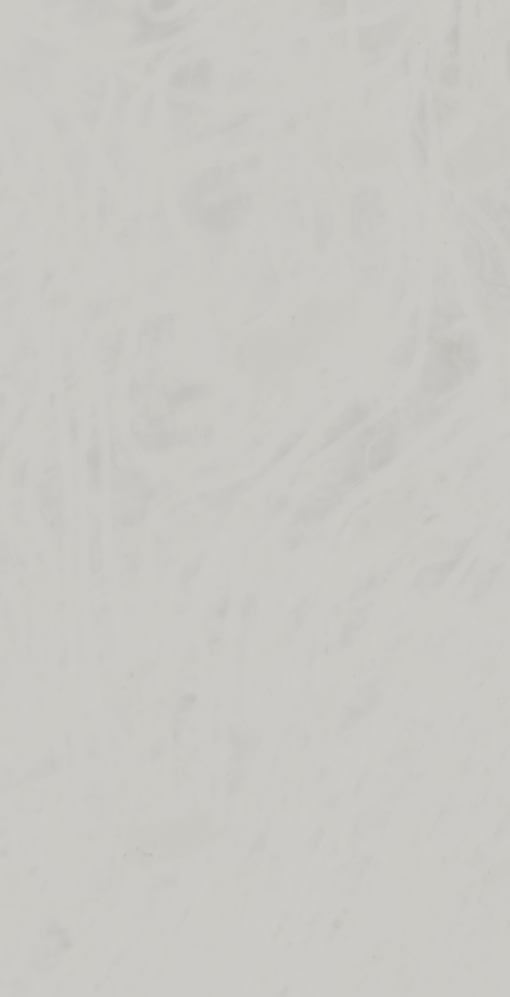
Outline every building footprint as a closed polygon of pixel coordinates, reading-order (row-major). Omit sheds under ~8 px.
[(499,898),(460,899),(461,937),(499,936),(499,898)]
